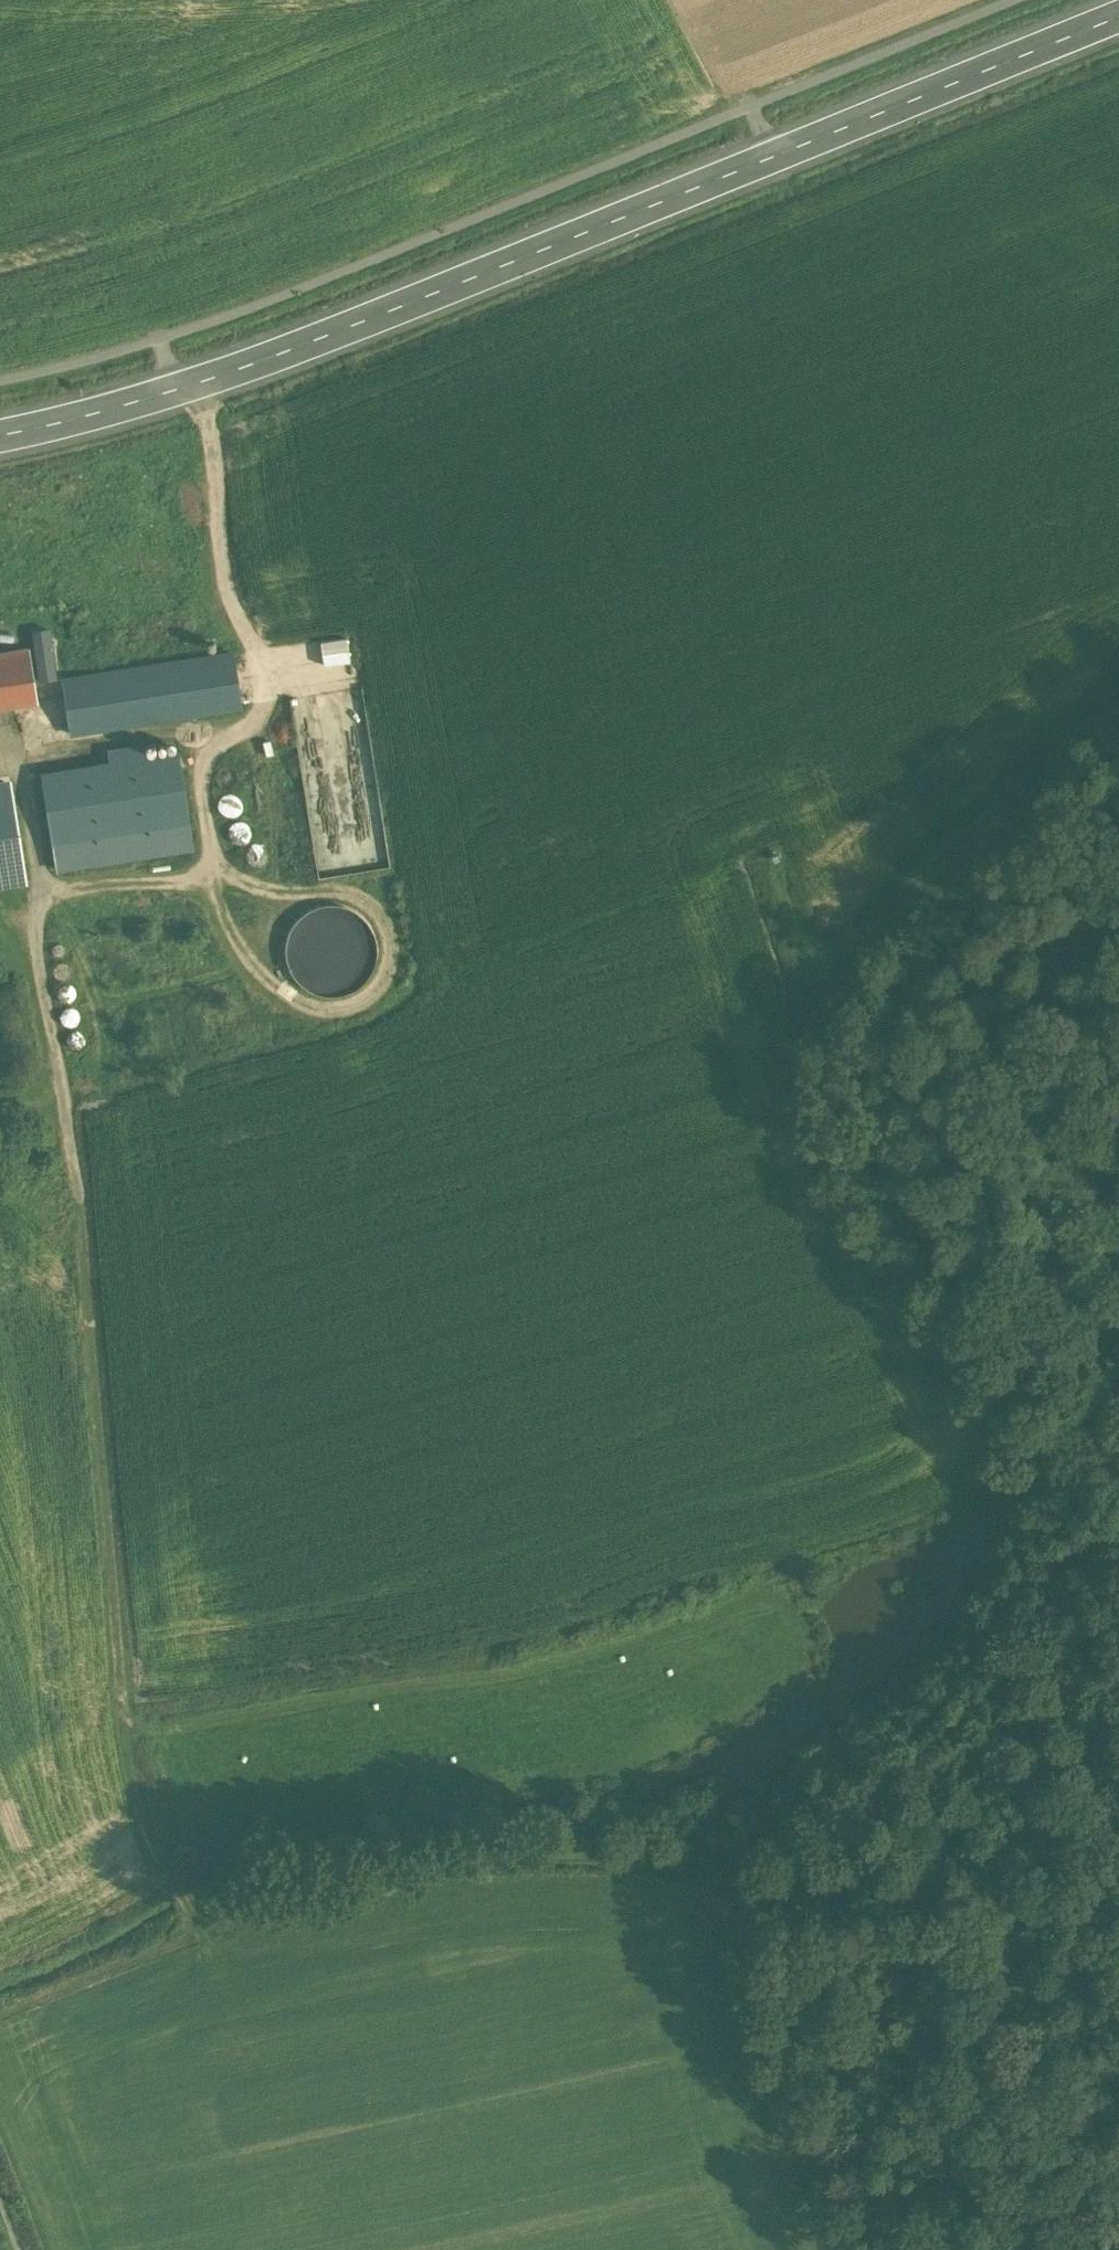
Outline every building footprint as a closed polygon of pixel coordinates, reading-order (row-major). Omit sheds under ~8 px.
[(36,700),(27,647),(0,651),(0,706),(36,700)] [(232,652),(68,678),(61,679),(69,732),(240,704),(232,652)] [(111,761),(41,772),(56,864),(191,844),(177,752),(142,757),(140,743),(109,748),(111,761)] [(0,784),(0,886),(23,883),(10,782),(0,784)] [(226,826),(228,839),(233,850),(243,859),(255,863),(268,863),(279,858),(289,849),(294,838),(295,825),(291,813),(284,803),(273,797),(260,795),(248,797),(237,804),(230,814),(226,826)] [(291,927),(286,941),(285,956),(290,970),(299,982),(312,990),(326,994),(341,993),(355,987),(366,977),(373,964),(376,949),(374,934),(367,921),(356,911),(342,905),(327,903),(313,907),(300,915),(291,927)]
